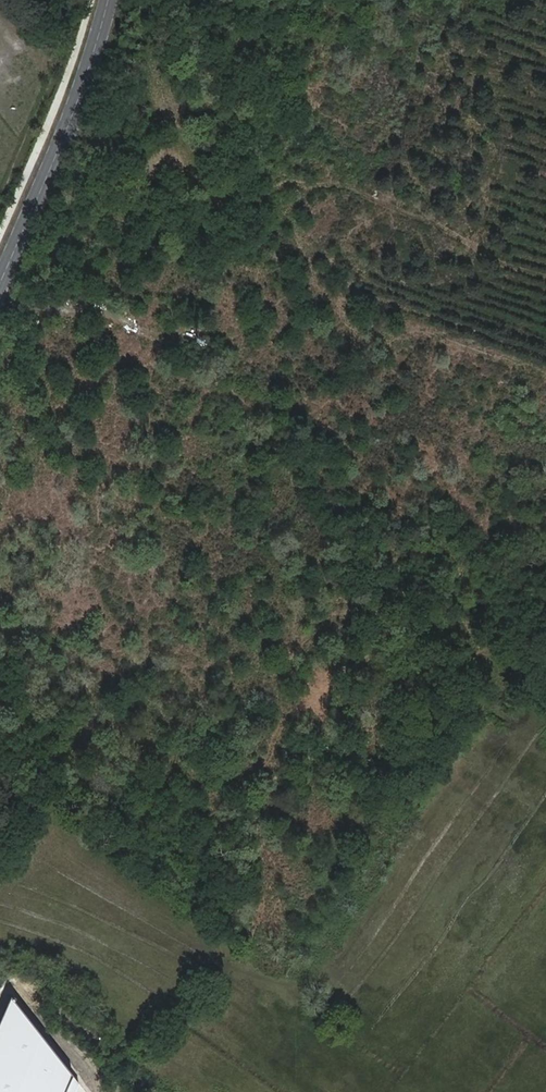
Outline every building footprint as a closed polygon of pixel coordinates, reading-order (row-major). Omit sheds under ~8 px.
[(10,994),(0,1017),(0,1091),(62,1091),(70,1073),(10,994)]
